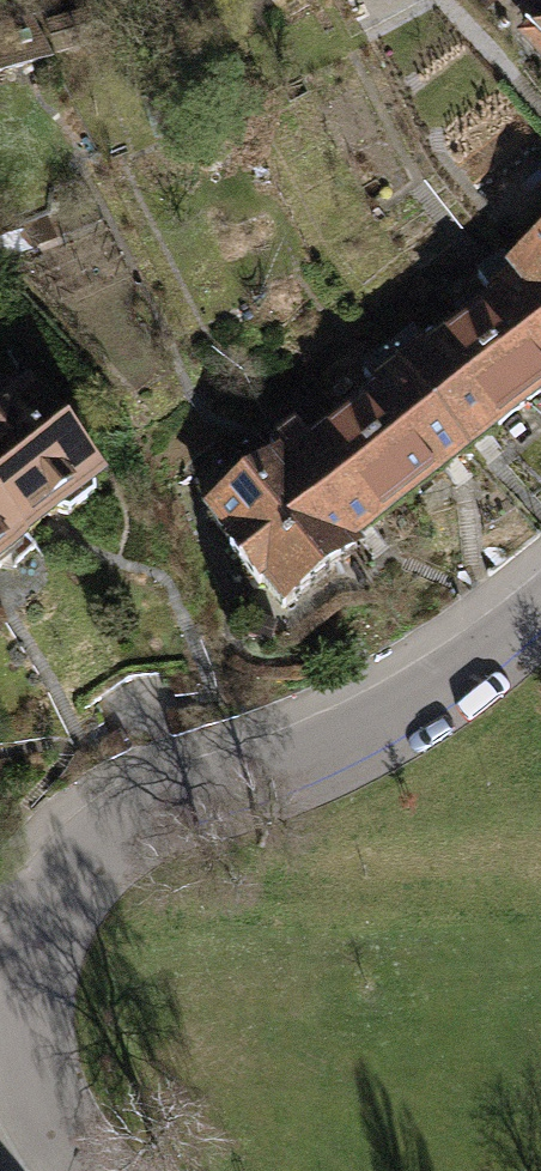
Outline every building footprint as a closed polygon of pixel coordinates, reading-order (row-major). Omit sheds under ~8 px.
[(63,24),(76,55),(134,30),(121,0),(119,0),(63,24)] [(540,17),(540,0),(526,0),(540,17)] [(0,33),(0,89),(54,65),(34,19),(0,33)] [(483,259),(540,325),(540,208),(483,259)] [(540,398),(540,325),(483,259),(473,247),(456,262),(478,286),(444,316),(526,411),(540,398)] [(475,455),(526,411),(444,316),(408,347),(390,327),(375,340),(475,455)] [(425,499),(475,455),(375,340),(360,353),(378,373),(342,404),(425,499)] [(0,412),(0,512),(24,541),(96,482),(24,393),(0,412)] [(374,543),(425,499),(342,404),(308,433),(290,411),(273,426),(281,436),(374,543)] [(382,552),(374,543),(281,436),(203,503),(305,619),(382,552)] [(24,541),(0,512),(0,560),(24,541)]
